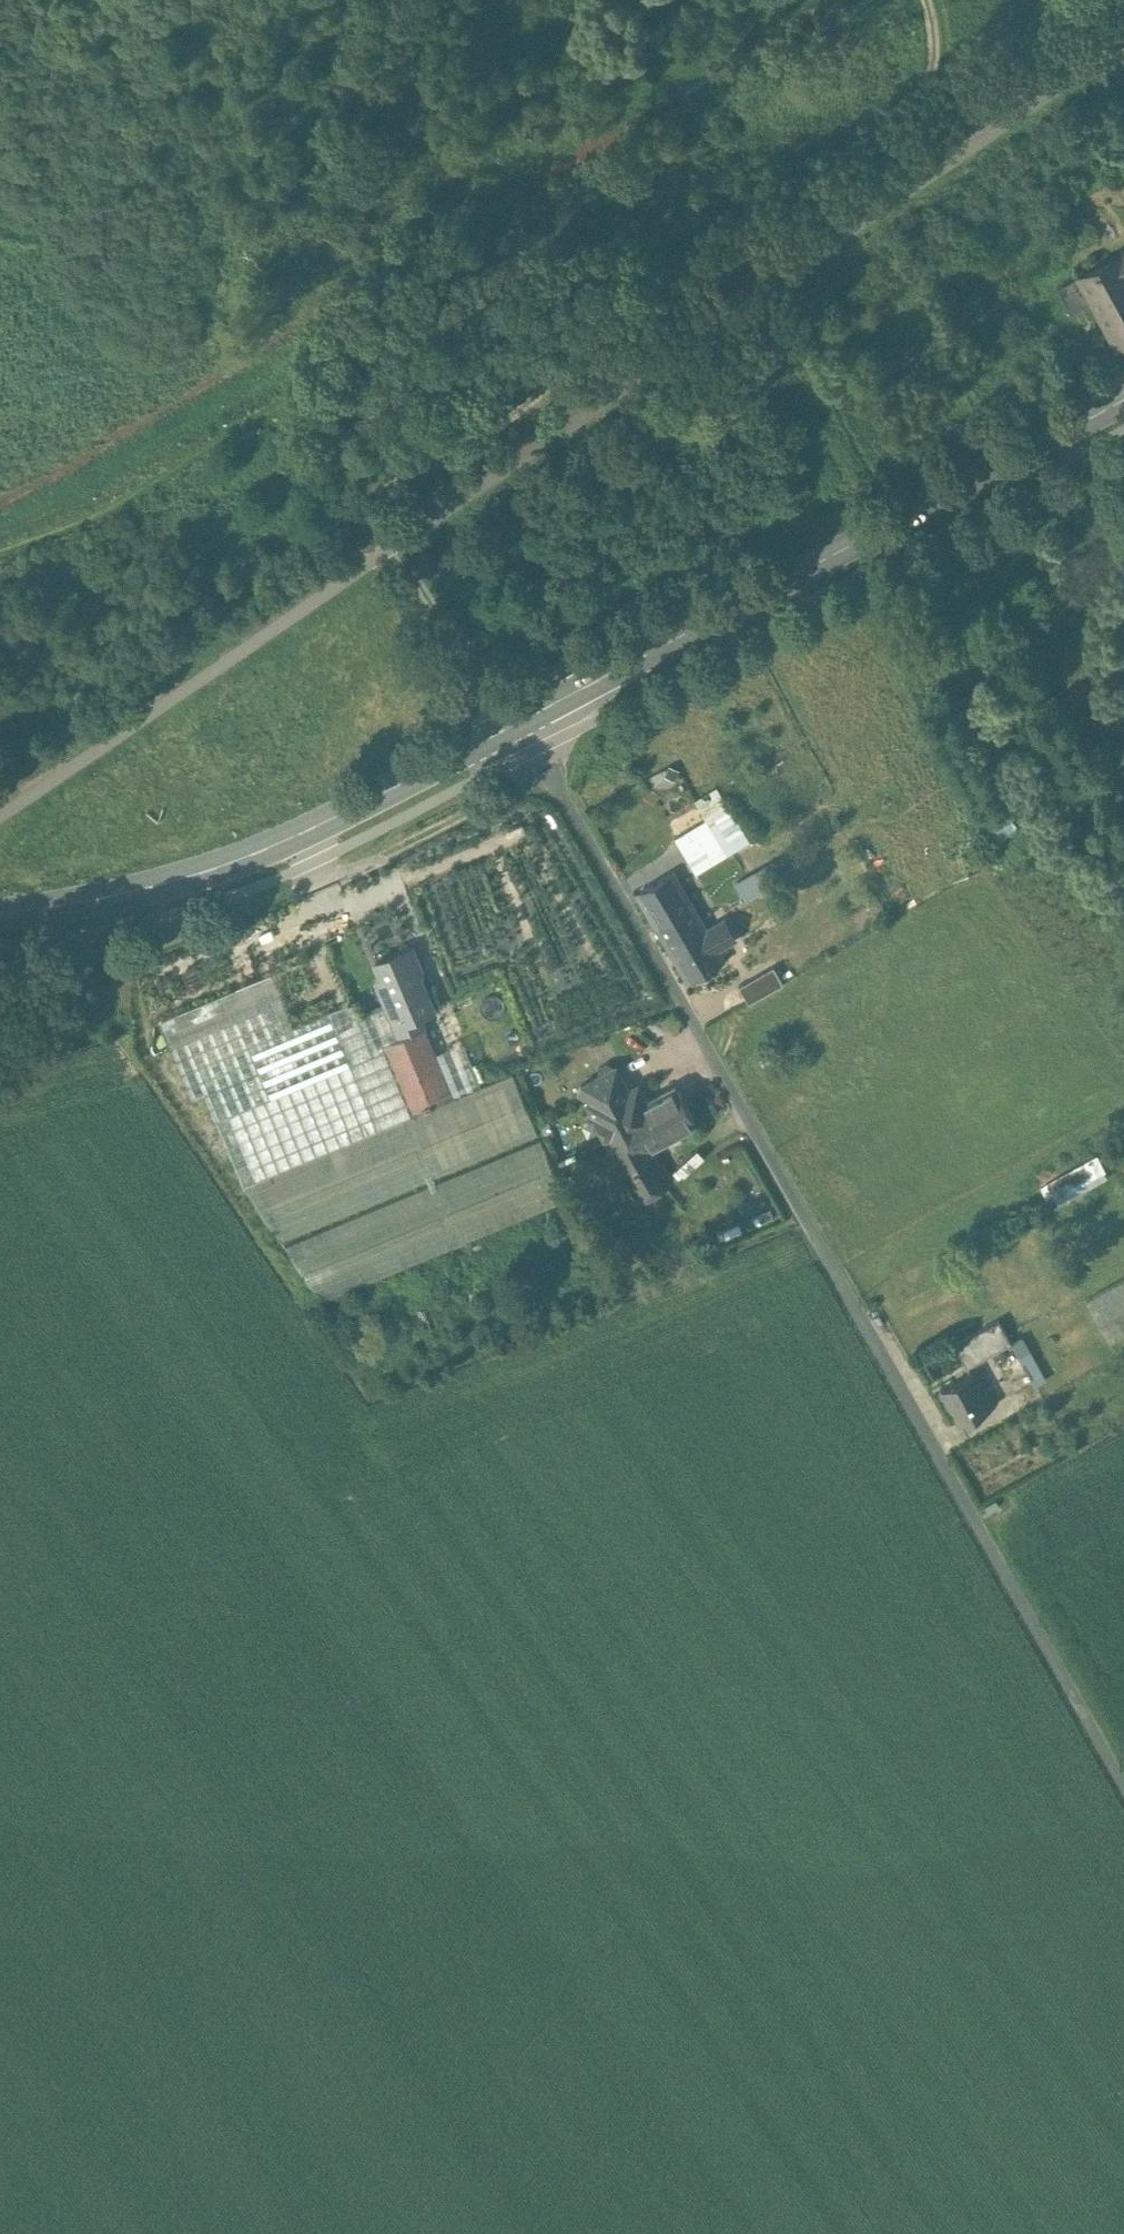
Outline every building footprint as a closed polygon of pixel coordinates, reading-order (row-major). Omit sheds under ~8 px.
[(1118,254),(1079,275),(1092,300),(1117,346),(1123,342),(1123,264),(1118,254)] [(1079,275),(1057,287),(1070,312),(1092,300),(1079,275)] [(706,841),(684,853),(695,872),(726,855),(705,821),(697,825),(706,841)] [(697,825),(675,838),(684,853),(706,841),(697,825)] [(674,874),(637,896),(656,928),(655,928),(686,981),(724,959),(717,947),(733,938),(724,922),(708,931),(693,906),(692,906),(674,874)] [(412,947),(375,962),(384,982),(378,985),(386,1005),(387,1004),(396,1027),(418,1017),(434,1010),(418,971),(421,969),(412,947)] [(773,966),(738,986),(748,1004),(783,984),(773,966)] [(351,1001),(281,1031),(270,1005),(172,1045),(194,1099),(206,1094),(244,1185),(415,1114),(414,1111),(385,1043),(400,1036),(396,1027),(387,1004),(386,1005),(384,1005),(384,1006),(358,1017),(351,1001)] [(418,1017),(396,1027),(400,1036),(385,1043),(414,1111),(451,1095),(422,1027),(418,1017)] [(461,1043),(437,1052),(453,1091),(477,1082),(461,1043)] [(610,1070),(582,1085),(592,1103),(619,1087),(610,1070)] [(513,1075),(244,1186),(282,1242),(538,1134),(513,1075)] [(628,1102),(623,1105),(629,1114),(613,1122),(622,1138),(638,1130),(637,1127),(685,1101),(676,1085),(643,1102),(639,1096),(628,1102)] [(619,1087),(592,1103),(600,1117),(607,1113),(623,1105),(628,1102),(619,1087)] [(685,1101),(637,1127),(638,1130),(622,1138),(632,1155),(647,1147),(649,1151),(650,1150),(698,1124),(685,1101)] [(623,1105),(607,1113),(613,1122),(629,1114),(623,1105)] [(632,1155),(622,1138),(611,1145),(626,1171),(653,1156),(650,1150),(649,1151),(647,1147),(632,1155)] [(286,1248),(324,1301),(566,1199),(540,1140),(286,1248)] [(653,1156),(626,1171),(641,1196),(667,1181),(653,1156)] [(1100,1159),(1041,1181),(1050,1203),(1108,1181),(1100,1159)] [(997,1320),(953,1344),(966,1367),(1010,1343),(997,1320)] [(1083,1338),(1025,1370),(1038,1393),(1095,1361),(1083,1338)] [(971,1371),(940,1388),(960,1424),(994,1405),(988,1392),(984,1394),(971,1371)]
